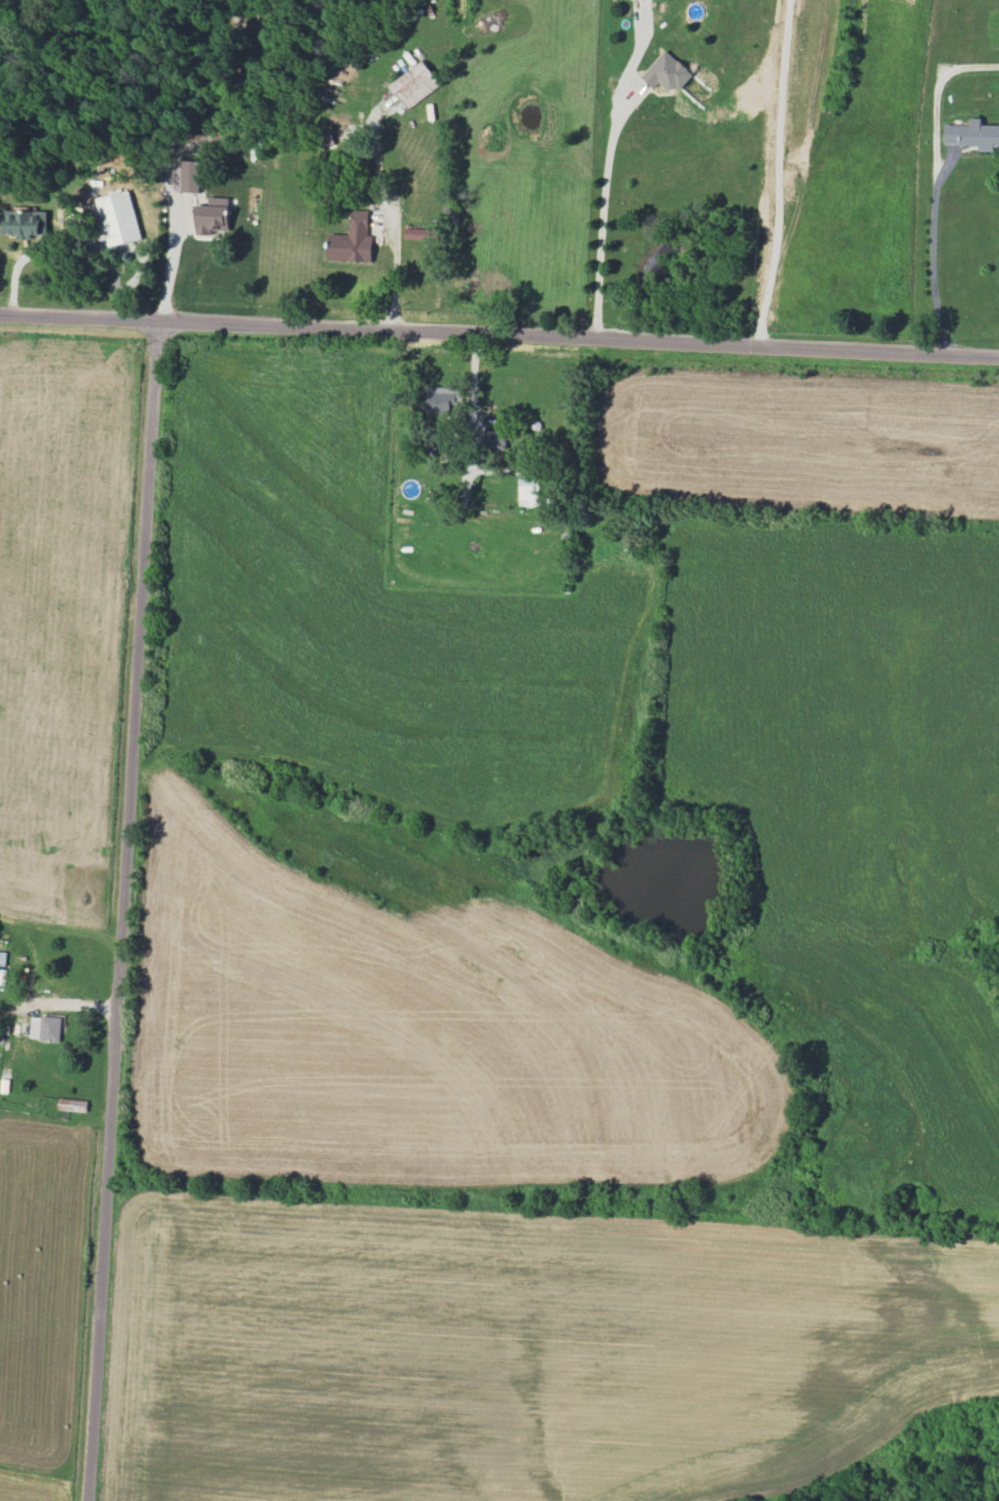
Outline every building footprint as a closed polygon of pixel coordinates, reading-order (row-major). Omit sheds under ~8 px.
[(654,88),(660,82),(669,91),(675,86),(679,89),(693,74),(666,49),(642,76),(654,88)] [(442,85),(425,60),(391,84),(409,108),(442,85)] [(945,124),(945,145),(979,145),(979,150),(995,151),(995,146),(998,146),(998,125),(981,124),(981,118),(970,118),(970,124),(945,124)] [(203,161),(178,160),(177,191),(202,192),(203,161)] [(98,198),(109,246),(142,238),(131,190),(98,198)] [(198,205),(197,233),(229,234),(230,197),(210,197),(210,205),(198,205)] [(369,210),(350,209),(349,234),(330,233),(329,261),(373,262),(373,235),(368,235),(369,210)] [(49,210),(6,210),(5,233),(21,233),(21,239),(35,239),(35,234),(49,234),(49,210)] [(405,239),(435,239),(435,228),(405,228),(405,239)] [(427,410),(460,410),(460,387),(427,387),(427,410)] [(507,432),(486,429),(483,445),(505,448),(507,432)] [(540,479),(520,479),(519,506),(539,506),(540,479)] [(31,1016),(30,1039),(62,1041),(63,1017),(31,1016)] [(87,1111),(88,1100),(59,1098),(59,1109),(87,1111)]
